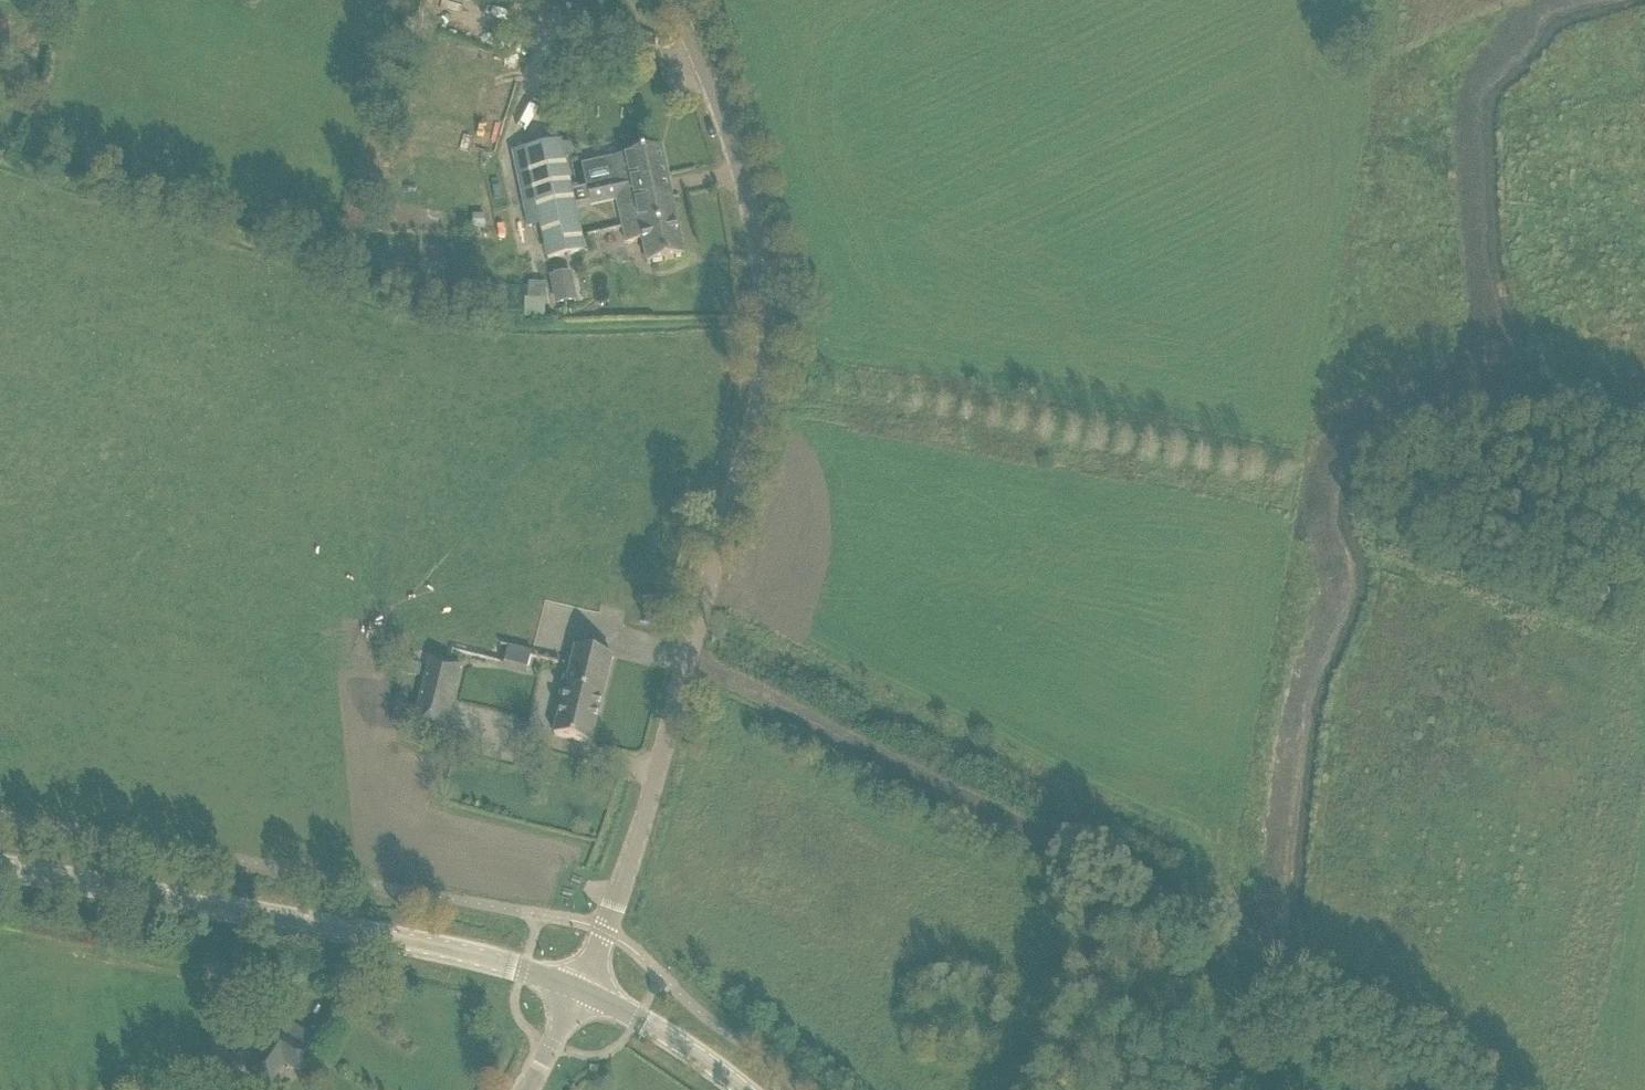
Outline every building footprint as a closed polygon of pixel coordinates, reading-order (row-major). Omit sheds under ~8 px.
[(531,147),(513,151),(527,218),(537,216),(541,215),(575,208),(564,156),(569,155),(573,155),(570,143),(567,144),(562,145),(561,142),(561,141),(537,146),(531,147)] [(642,240),(647,264),(684,256),(661,148),(608,159),(613,179),(586,185),(591,206),(617,200),(626,243),(642,240)] [(541,215),(537,216),(547,261),(584,253),(575,208),(541,215)] [(528,669),(533,650),(511,644),(506,663),(528,669)] [(554,735),(591,744),(612,656),(575,647),(565,687),(562,686),(557,708),(560,709),(554,735)] [(538,657),(535,669),(566,678),(569,666),(538,657)] [(412,724),(444,731),(461,665),(428,658),(412,724)] [(247,1072),(269,1087),(284,1065),(299,1075),(314,1053),(273,1025),(263,1042),(265,1044),(247,1072)]
